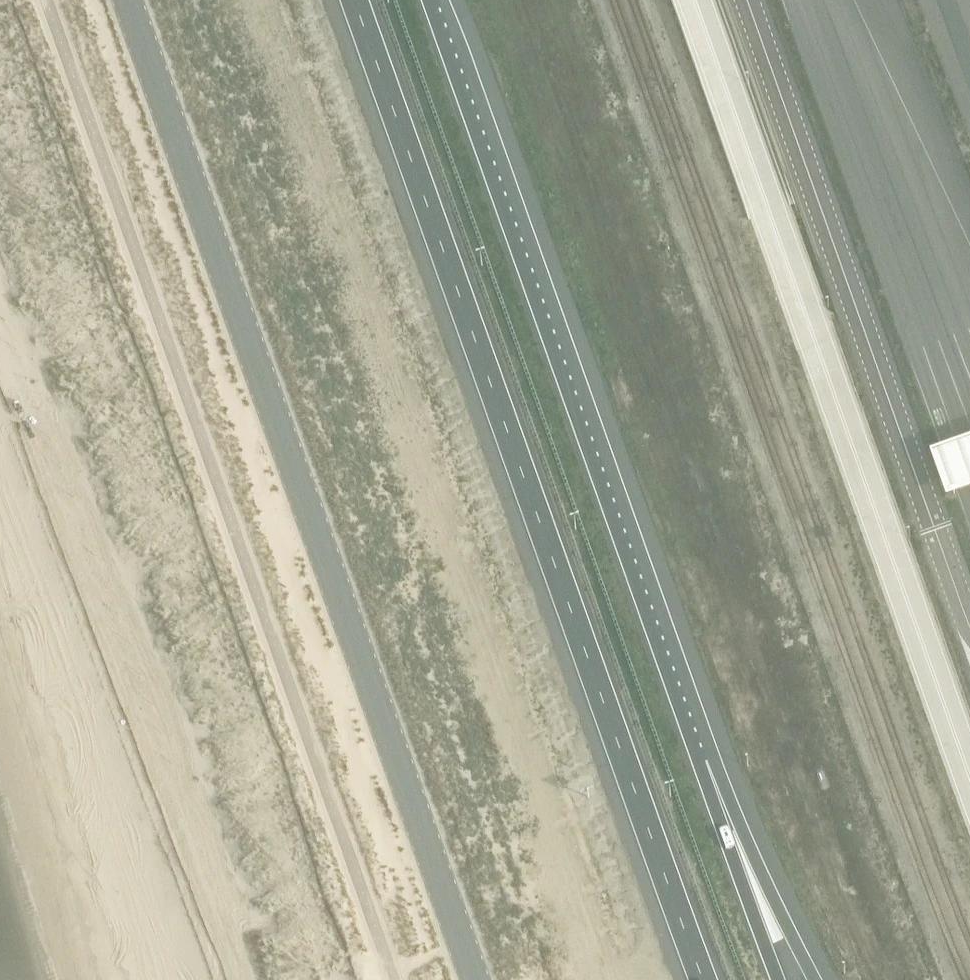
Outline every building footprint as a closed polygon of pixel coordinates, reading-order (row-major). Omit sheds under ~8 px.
[(930,458),(946,506),(969,497),(969,444),(930,458)]
